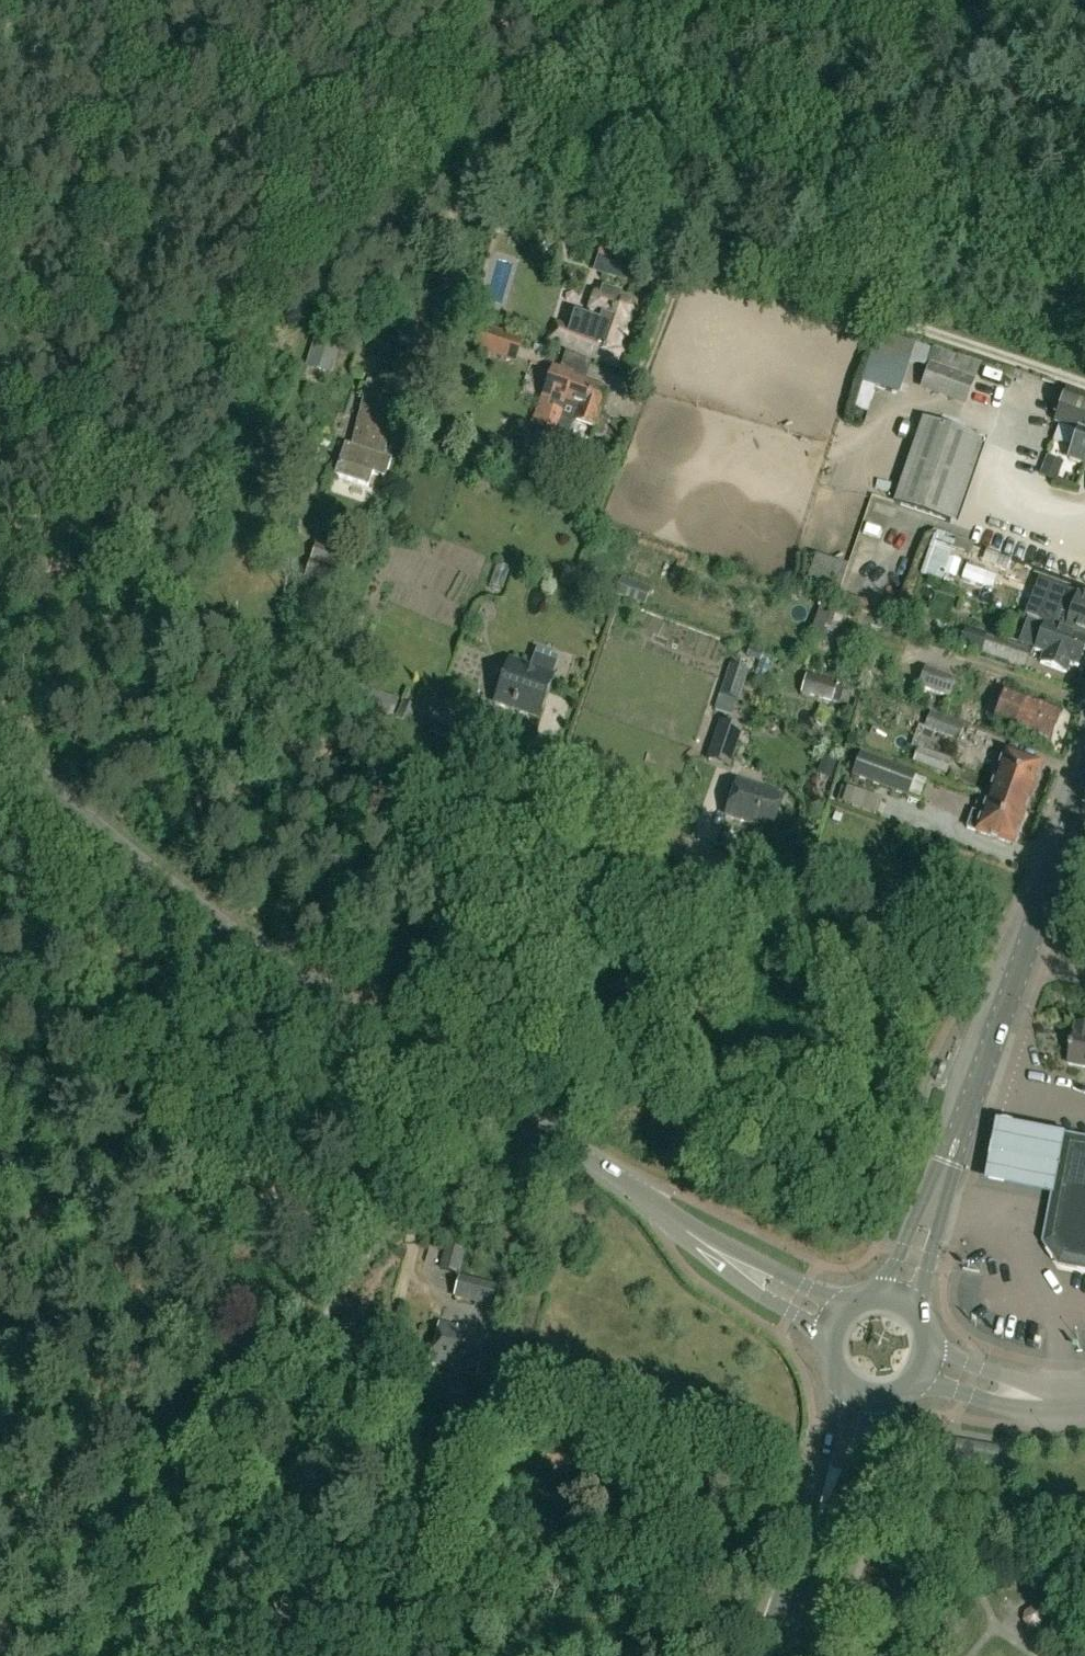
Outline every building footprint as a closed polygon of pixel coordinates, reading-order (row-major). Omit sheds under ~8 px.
[(615,247),(605,276),(631,285),(641,256),(615,247)] [(613,367),(635,300),(598,288),(583,333),(553,323),(546,344),(613,367)] [(471,348),(514,364),(523,339),(480,324),(471,348)] [(865,417),(875,388),(895,395),(907,359),(919,363),(925,346),(910,341),(909,344),(877,334),(861,383),(851,412),(865,417)] [(314,337),(305,367),(331,374),(340,344),(314,337)] [(934,351),(920,393),(965,410),(975,383),(981,367),(934,351)] [(594,433),(599,417),(600,417),(608,394),(571,382),(573,375),(550,367),(530,426),(555,434),(556,432),(561,434),(569,433),(572,425),(594,433)] [(351,449),(344,447),(334,478),(368,490),(372,476),(385,481),(391,463),(385,461),(400,391),(367,384),(351,449)] [(1080,434),(1070,462),(1084,468),(1084,399),(1067,393),(1055,426),(1080,434)] [(922,422),(893,506),(957,527),(986,444),(922,422)] [(1056,483),(1062,465),(1046,459),(1039,477),(1056,483)] [(953,549),(957,539),(936,531),(921,575),(941,582),(953,549)] [(303,577),(347,592),(358,558),(315,544),(303,577)] [(1021,553),(1015,566),(1039,578),(1046,566),(1021,553)] [(847,567),(814,556),(806,580),(839,591),(847,567)] [(650,590),(620,579),(614,594),(644,605),(650,590)] [(1084,642),(1084,601),(1078,598),(1072,613),(1042,602),(1035,622),(1046,626),(1045,628),(1084,642)] [(824,645),(837,608),(821,602),(808,639),(824,645)] [(1045,628),(1043,631),(1024,625),(1023,628),(1028,630),(1023,647),(1036,652),(1036,653),(1041,655),(1038,664),(1067,674),(1070,665),(1077,668),(1084,647),(1084,642),(1045,628)] [(1030,650),(986,636),(980,654),(1024,668),(1030,650)] [(762,653),(749,648),(745,657),(759,662),(762,653)] [(554,678),(551,677),(558,658),(535,650),(528,669),(510,663),(495,705),(539,721),(554,678)] [(729,664),(719,695),(739,701),(749,670),(729,664)] [(956,680),(924,669),(918,688),(949,699),(956,680)] [(800,694),(846,708),(850,693),(835,689),(837,685),(806,676),(800,694)] [(1060,716),(1003,695),(991,726),(1016,734),(1049,746),(1060,716)] [(417,710),(403,705),(396,722),(408,727),(417,710)] [(924,729),(958,741),(964,726),(929,714),(924,729)] [(439,718),(434,716),(427,734),(458,745),(464,730),(438,722),(439,718)] [(726,721),(713,759),(729,765),(743,727),(726,721)] [(912,762),(945,774),(950,760),(917,747),(912,762)] [(851,776),(907,797),(916,772),(860,752),(851,776)] [(815,775),(829,780),(836,761),(822,756),(815,775)] [(997,779),(1033,792),(1041,770),(1005,757),(997,779)] [(979,794),(977,799),(988,802),(988,803),(1002,808),(1002,806),(1025,814),(1033,792),(997,779),(990,798),(979,794)] [(783,800),(738,785),(726,819),(771,834),(783,800)] [(842,803),(847,789),(836,785),(831,799),(842,803)] [(988,802),(977,799),(975,806),(985,810),(984,815),(971,811),(966,828),(978,832),(976,835),(1012,848),(1025,814),(1002,806),(1002,808),(988,803),(988,802)] [(1068,1066),(1084,1069),(1084,1027),(1077,1025),(1075,1034),(1074,1034),(1068,1066)] [(981,1186),(1056,1199),(1066,1140),(1067,1136),(992,1122),(981,1186)] [(1066,1140),(1056,1199),(1046,1245),(1061,1266),(1084,1271),(1084,1144),(1066,1140)] [(444,1249),(439,1268),(458,1273),(464,1254),(444,1249)] [(494,1309),(500,1288),(458,1277),(452,1298),(494,1309)] [(486,1339),(440,1327),(429,1366),(475,1378),(486,1339)] [(956,1443),(953,1464),(996,1472),(1000,1450),(956,1443)] [(1057,1605),(1039,1607),(1040,1622),(1059,1620),(1057,1605)]
